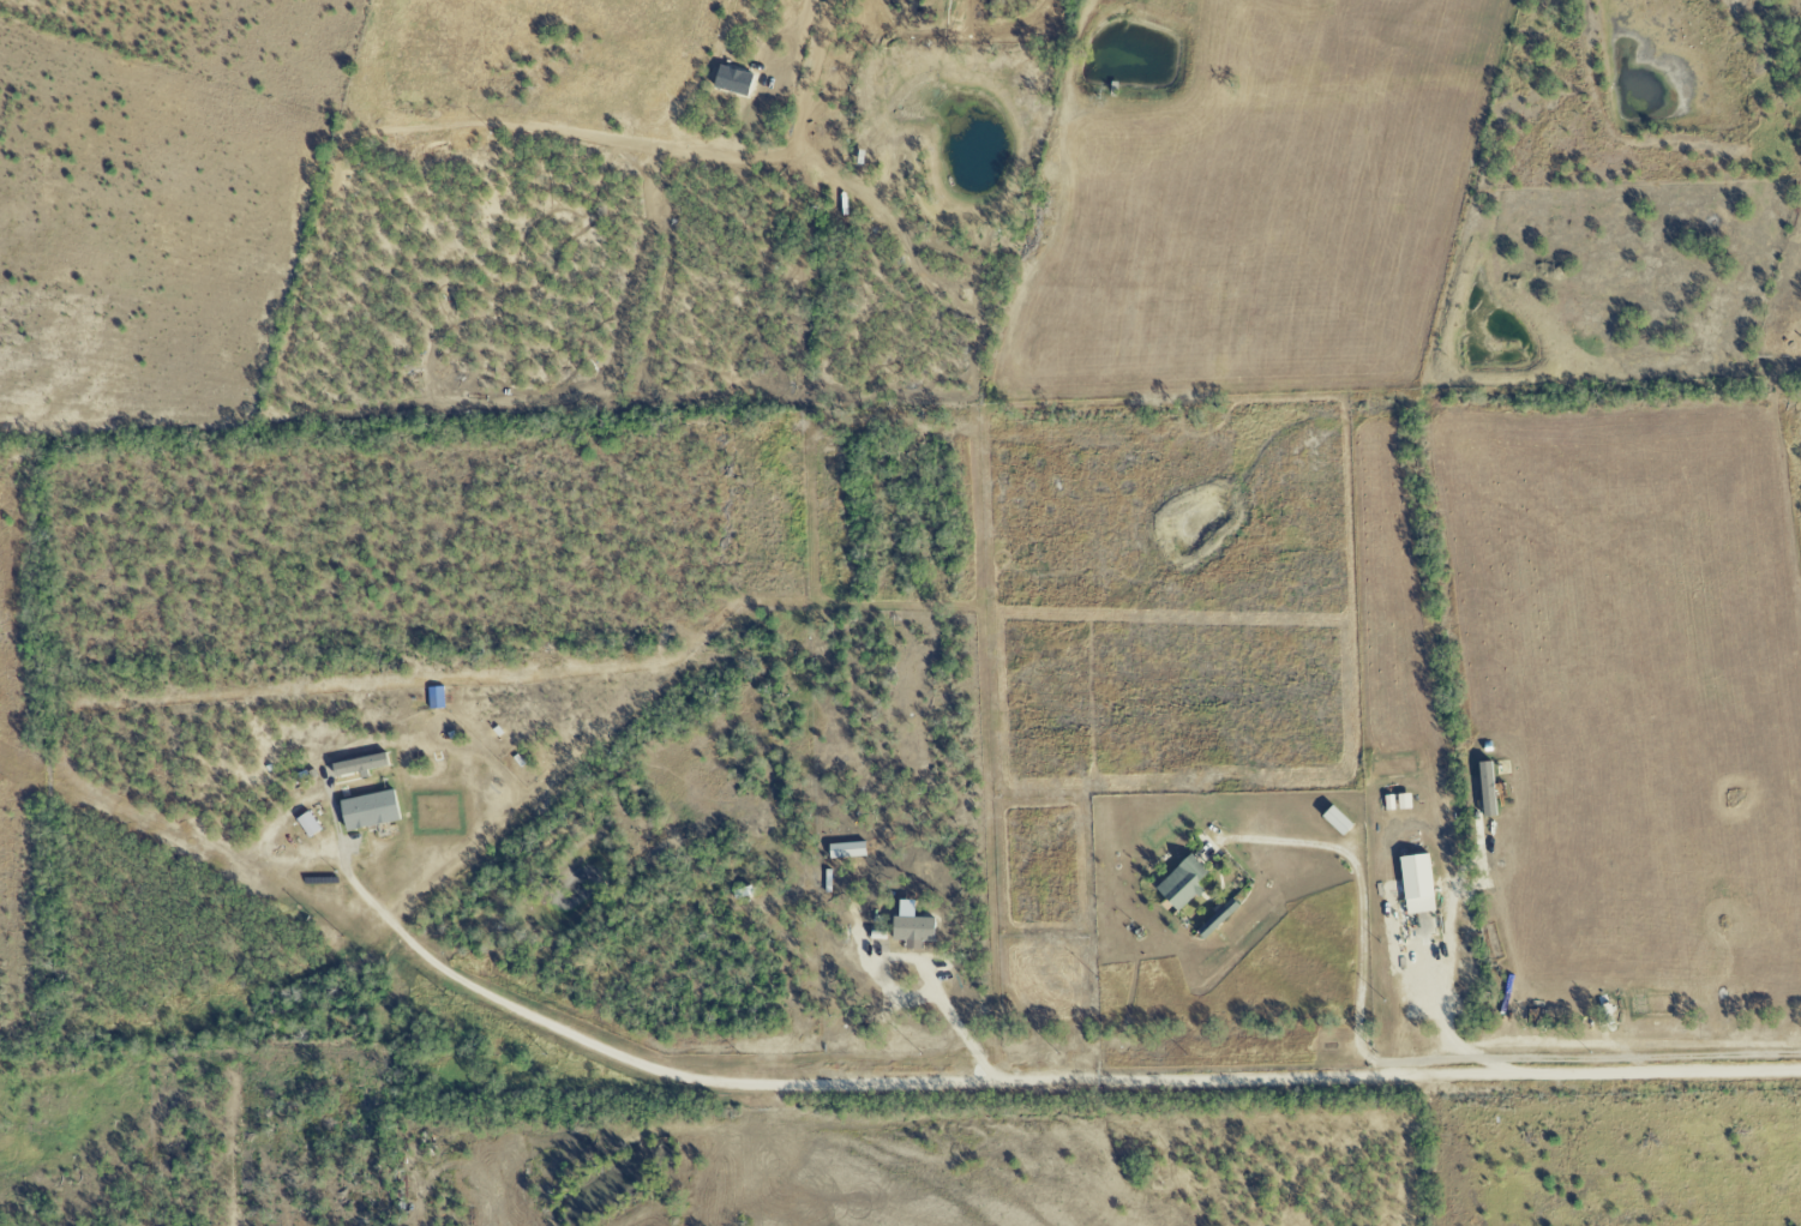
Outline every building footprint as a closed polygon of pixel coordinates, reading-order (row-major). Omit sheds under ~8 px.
[(333,777),(387,766),(385,754),(331,764),(333,777)] [(1478,762),(1480,817),(1495,816),(1492,762),(1478,762)] [(397,821),(391,790),(337,801),(343,832),(397,821)] [(1396,810),(1409,809),(1409,794),(1396,795),(1396,810)] [(1383,796),(1383,811),(1393,810),(1392,795),(1383,796)] [(318,830),(306,811),(294,819),(306,838),(318,830)] [(827,859),(865,857),(864,843),(827,844),(827,859)] [(1194,883),(1206,873),(1189,854),(1152,888),(1175,913),(1200,890),(1194,883)] [(1404,915),(1434,911),(1426,854),(1396,858),(1404,915)] [(890,941),(904,941),(903,950),(922,950),(922,941),(932,942),(932,919),(890,918),(890,941)]
